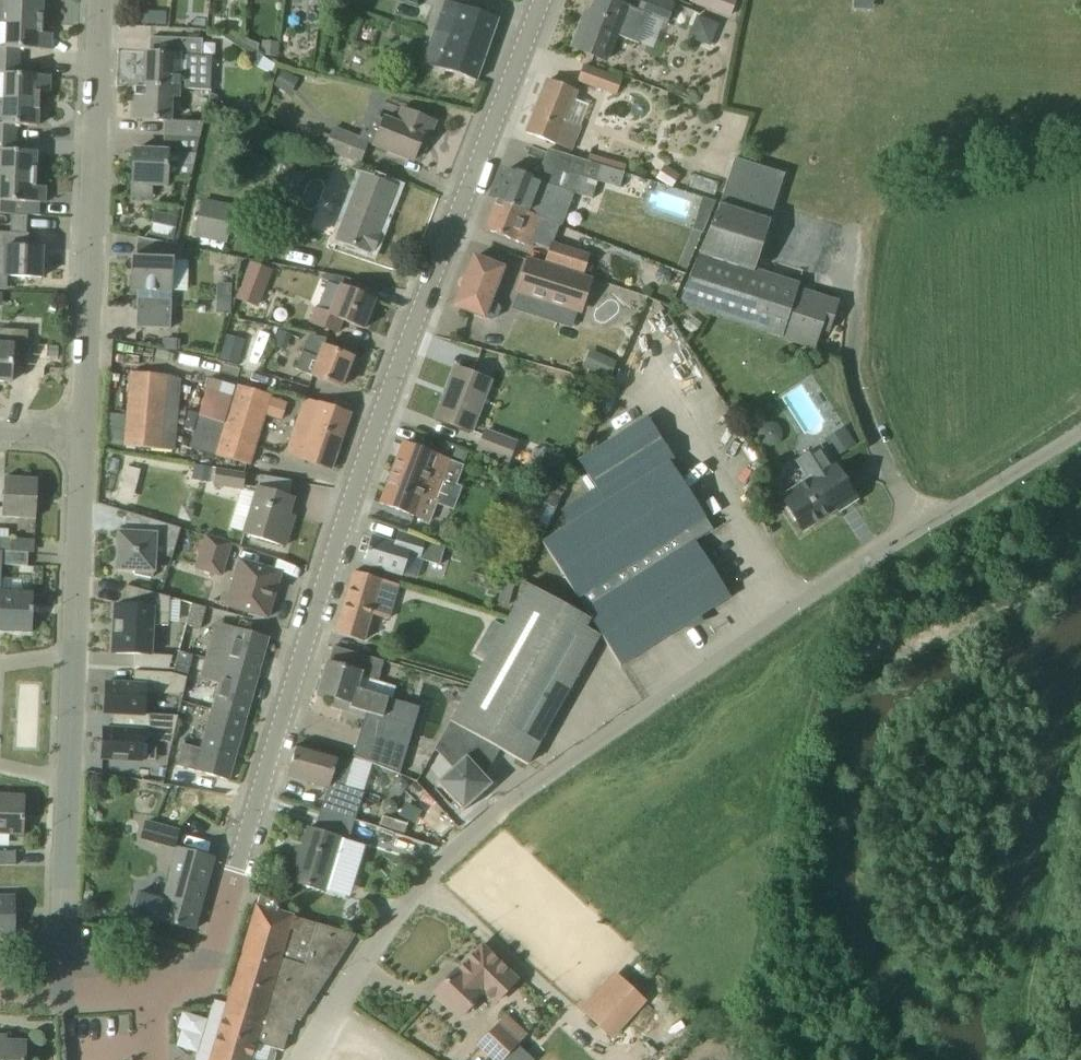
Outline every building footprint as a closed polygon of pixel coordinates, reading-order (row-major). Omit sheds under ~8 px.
[(42,0),(0,0),(0,6),(7,6),(7,22),(41,24),(42,0)] [(498,18),(447,0),(446,0),(435,29),(450,34),(438,67),(476,81),(477,79),(476,79),(497,19),(498,18)] [(674,4),(664,0),(643,0),(639,11),(612,0),(595,0),(588,20),(583,18),(572,47),(606,60),(616,35),(638,44),(649,16),(666,23),(674,4)] [(727,17),(734,0),(687,0),(727,17)] [(205,24),(205,9),(189,9),(190,24),(205,24)] [(152,11),(152,24),(166,24),(166,11),(152,11)] [(702,30),(697,42),(710,46),(718,23),(696,15),(692,27),(702,30)] [(41,24),(7,22),(6,47),(0,47),(0,60),(19,61),(19,48),(40,49),(41,24)] [(201,56),(202,39),(150,37),(149,53),(146,53),(144,86),(136,86),(170,88),(177,89),(177,88),(210,90),(211,56),(201,56)] [(277,56),(278,42),(262,40),(260,54),(277,56)] [(0,60),(0,73),(5,73),(4,99),(38,100),(39,92),(50,92),(50,75),(18,74),(19,61),(0,60)] [(614,95),(620,79),(583,65),(576,81),(614,95)] [(282,66),(273,82),(291,92),(300,75),(282,66)] [(572,150),(580,129),(581,126),(566,120),(577,91),(547,80),(526,132),(572,150)] [(199,137),(202,121),(168,120),(170,88),(136,86),(134,119),(164,120),(164,136),(199,137)] [(38,100),(4,99),(3,114),(2,124),(0,124),(0,137),(16,138),(16,125),(37,126),(38,100)] [(245,121),(258,113),(249,99),(236,107),(245,121)] [(428,139),(435,121),(402,107),(396,122),(384,117),(373,145),(413,160),(422,137),(428,139)] [(359,162),(367,142),(368,141),(359,137),(334,128),(326,149),(359,162)] [(195,153),(199,137),(164,136),(163,151),(133,150),(131,200),(132,200),(132,196),(151,196),(152,187),(165,187),(166,164),(191,165),(192,153),(195,153)] [(36,151),(15,150),(16,138),(0,137),(0,175),(35,177),(36,151)] [(586,176),(590,162),(586,161),(551,150),(547,163),(565,169),(586,176)] [(735,157),(720,203),(719,203),(700,248),(753,270),(770,219),(784,173),(735,157)] [(590,162),(586,176),(597,180),(597,181),(619,188),(624,172),(590,162)] [(656,177),(672,188),(679,175),(664,165),(656,177)] [(509,168),(496,200),(542,218),(560,225),(567,208),(565,207),(549,201),(555,186),(509,168)] [(586,176),(565,169),(559,187),(571,190),(592,198),(594,189),(597,181),(597,180),(586,176)] [(336,238),(369,252),(370,249),(373,250),(379,235),(377,234),(395,187),(362,173),(361,176),(350,203),(343,219),(344,220),(336,238)] [(45,186),(35,186),(35,177),(0,175),(0,213),(13,214),(14,201),(45,202),(45,186)] [(226,243),(234,205),(200,198),(193,236),(226,243)] [(531,247),(538,228),(542,218),(496,200),(484,229),(531,247)] [(700,204),(695,218),(707,222),(711,208),(700,204)] [(173,240),(178,216),(154,211),(149,234),(173,240)] [(43,248),(28,247),(29,233),(0,231),(0,261),(4,261),(2,276),(42,277),(43,248)] [(182,260),(182,246),(137,237),(136,257),(131,257),(130,290),(171,291),(172,260),(182,260)] [(583,274),(589,254),(551,242),(545,262),(583,274)] [(781,338),(797,289),(799,285),(753,270),(700,248),(677,304),(781,338)] [(235,256),(234,265),(242,265),(243,257),(235,256)] [(490,299),(494,287),(502,267),(474,257),(467,274),(454,306),(486,318),(491,319),(497,317),(500,309),(497,302),(490,299)] [(577,312),(581,314),(592,281),(526,260),(516,293),(517,294),(577,312)] [(248,261),(233,297),(257,307),(271,270),(248,261)] [(655,275),(654,276),(654,278),(655,280),(656,281),(657,282),(658,283),(660,284),(661,285),(663,285),(665,284),(666,284),(667,283),(669,282),(669,280),(670,279),(670,277),(670,275),(670,273),(669,272),(668,271),(667,270),(665,269),(664,269),(662,269),(660,269),(659,270),(657,271),(656,272),(655,273),(655,275)] [(313,304),(321,308),(330,284),(322,281),(313,304)] [(364,328),(375,300),(340,286),(329,313),(315,308),(310,322),(337,332),(342,320),(364,328)] [(828,331),(837,302),(797,289),(781,338),(813,348),(820,328),(828,331)] [(216,314),(230,314),(230,296),(216,296),(216,314)] [(28,330),(0,329),(0,381),(10,382),(11,367),(26,368),(28,330)] [(244,338),(224,333),(217,356),(237,362),(244,338)] [(323,346),(307,339),(295,369),(340,387),(352,357),(324,345),(323,346)] [(164,340),(163,351),(176,351),(177,340),(164,340)] [(595,351),(587,369),(599,374),(607,356),(595,351)] [(471,431),(491,381),(455,367),(454,368),(458,369),(448,395),(444,393),(435,417),(471,431)] [(168,377),(168,375),(131,371),(125,446),(160,448),(168,377)] [(271,396),(271,395),(235,384),(234,386),(224,423),(214,454),(250,465),(265,414),(271,396)] [(284,454),(331,469),(350,413),(303,397),(284,454)] [(621,665),(730,596),(695,540),(712,529),(669,462),(673,459),(647,416),(578,459),(604,500),(570,523),(541,541),(621,665)] [(824,438),(835,456),(855,444),(843,425),(824,438)] [(509,462),(517,441),(485,429),(477,449),(509,462)] [(434,502),(442,482),(455,487),(463,465),(402,442),(380,503),(415,515),(430,521),(437,503),(434,502)] [(457,445),(453,456),(464,460),(468,449),(457,445)] [(831,466),(819,448),(801,457),(812,477),(781,496),(802,530),(854,496),(833,464),(831,466)] [(210,466),(193,463),(190,478),(208,481),(210,466)] [(242,490),(245,473),(215,468),(212,485),(242,490)] [(35,518),(38,479),(4,477),(2,516),(35,518)] [(284,546),(290,527),(285,525),(293,498),(257,487),(243,533),(284,546)] [(171,557),(180,528),(119,509),(119,511),(126,513),(125,532),(118,532),(116,569),(134,570),(134,574),(151,578),(153,571),(154,556),(171,557)] [(419,559),(425,540),(398,530),(394,543),(371,536),(363,563),(400,576),(407,554),(419,559)] [(221,575),(230,543),(205,535),(196,567),(221,575)] [(11,538),(0,537),(0,551),(2,551),(10,551),(11,538)] [(482,546),(474,542),(463,548),(460,555),(476,561),(482,546)] [(2,551),(2,565),(27,566),(28,552),(10,551),(2,551)] [(267,618),(281,572),(239,559),(225,605),(267,618)] [(388,620),(399,584),(353,571),(335,633),(361,641),(370,614),(388,620)] [(33,592),(20,592),(21,579),(0,578),(0,630),(32,632),(33,592)] [(501,579),(495,603),(506,606),(512,582),(501,579)] [(528,584),(451,720),(499,747),(526,763),(592,646),(575,637),(586,617),(528,584)] [(169,597),(126,585),(121,605),(114,604),(112,653),(151,655),(153,624),(168,625),(169,597)] [(189,613),(186,624),(200,628),(203,617),(189,613)] [(255,685),(269,637),(235,628),(230,644),(211,638),(202,670),(255,685)] [(376,681),(382,660),(333,646),(328,663),(326,663),(317,693),(334,698),(333,702),(366,712),(353,755),(399,774),(419,707),(357,689),(361,676),(376,681)] [(170,664),(189,670),(192,659),(173,653),(170,664)] [(242,732),(255,685),(202,670),(200,677),(219,683),(208,723),(242,732)] [(104,718),(112,718),(112,717),(144,719),(144,718),(145,697),(182,699),(186,681),(170,677),(133,675),(132,688),(105,687),(104,718)] [(178,720),(144,718),(144,719),(112,717),(112,718),(114,719),(113,733),(112,732),(112,733),(103,732),(101,763),(141,765),(142,745),(173,747),(178,720)] [(499,747),(451,720),(440,739),(459,759),(436,780),(463,810),(492,783),(484,774),(499,747)] [(228,780),(242,732),(208,723),(201,749),(183,744),(177,766),(228,780)] [(355,820),(364,792),(343,786),(351,762),(296,745),(286,776),(327,788),(321,809),(355,820)] [(395,778),(393,783),(394,788),(400,790),(405,789),(407,783),(406,779),(400,777),(395,778)] [(25,795),(0,794),(0,834),(23,835),(25,795)] [(404,834),(407,824),(382,816),(379,826),(404,834)] [(173,847),(178,830),(146,822),(142,839),(173,847)] [(344,896),(360,844),(307,828),(299,856),(295,854),(287,880),(344,896)] [(194,930),(214,857),(177,848),(163,897),(140,891),(132,922),(157,928),(159,920),(194,930)] [(15,865),(15,851),(0,851),(0,865),(15,865)] [(14,935),(13,896),(0,896),(0,935),(14,935)] [(355,935),(275,911),(278,901),(259,896),(257,905),(256,905),(256,907),(251,923),(250,924),(251,924),(248,935),(247,935),(247,937),(244,948),(243,948),(243,949),(240,961),(240,960),(239,962),(240,962),(236,973),(236,974),(236,975),(233,986),(232,986),(232,987),(227,1003),(224,1014),(210,1059),(273,1059),(276,1049),(283,1051),(288,1033),(291,1034),(296,1019),(300,1021),(355,935)] [(517,980),(481,946),(457,972),(456,971),(435,993),(459,1017),(481,994),(493,1006),(517,980)] [(611,1039),(647,1001),(615,971),(579,1010),(611,1039)] [(476,1044),(492,1059),(502,1059),(517,1043),(496,1023),(476,1044)] [(25,1042),(0,1041),(0,1059),(24,1059),(25,1042)]
